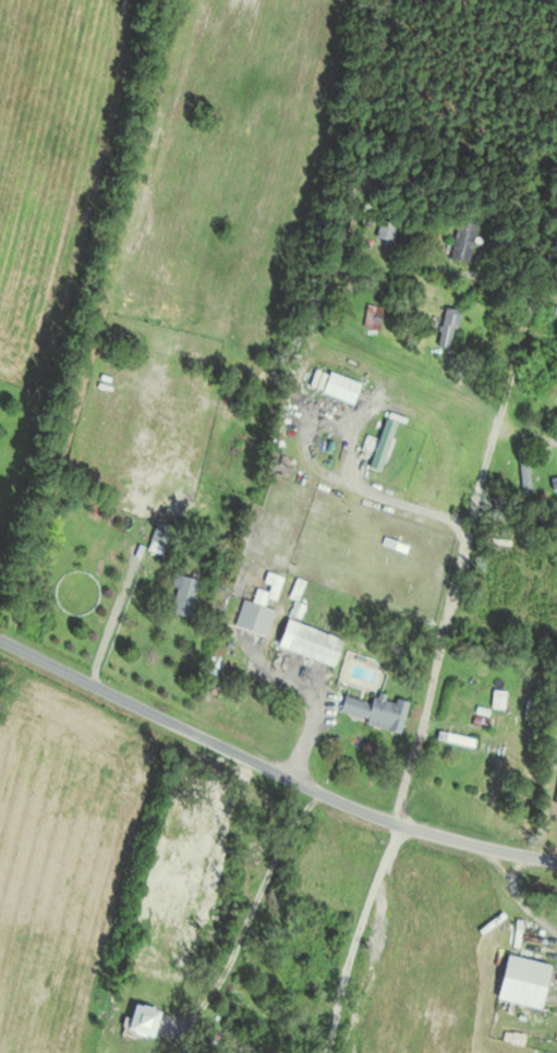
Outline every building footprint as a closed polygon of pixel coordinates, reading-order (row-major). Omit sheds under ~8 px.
[(393,243),(392,219),(372,220),(373,244),(393,243)] [(446,261),(466,265),(475,227),(455,222),(446,261)] [(381,308),(364,306),(362,330),(379,332),(381,308)] [(433,347),(449,351),(458,313),(443,310),(433,347)] [(174,528),(158,522),(151,541),(168,547),(174,528)] [(201,580),(177,574),(174,586),(178,588),(172,612),(191,617),(201,580)] [(229,631),(259,640),(271,601),(240,592),(229,631)] [(273,650),(331,666),(339,639),(281,622),(273,650)] [(406,704),(370,694),(367,705),(341,698),(336,717),(398,734),(406,704)] [(435,742),(470,746),(471,740),(435,735),(435,742)] [(492,1001),(536,1009),(544,965),(501,957),(492,1001)]
